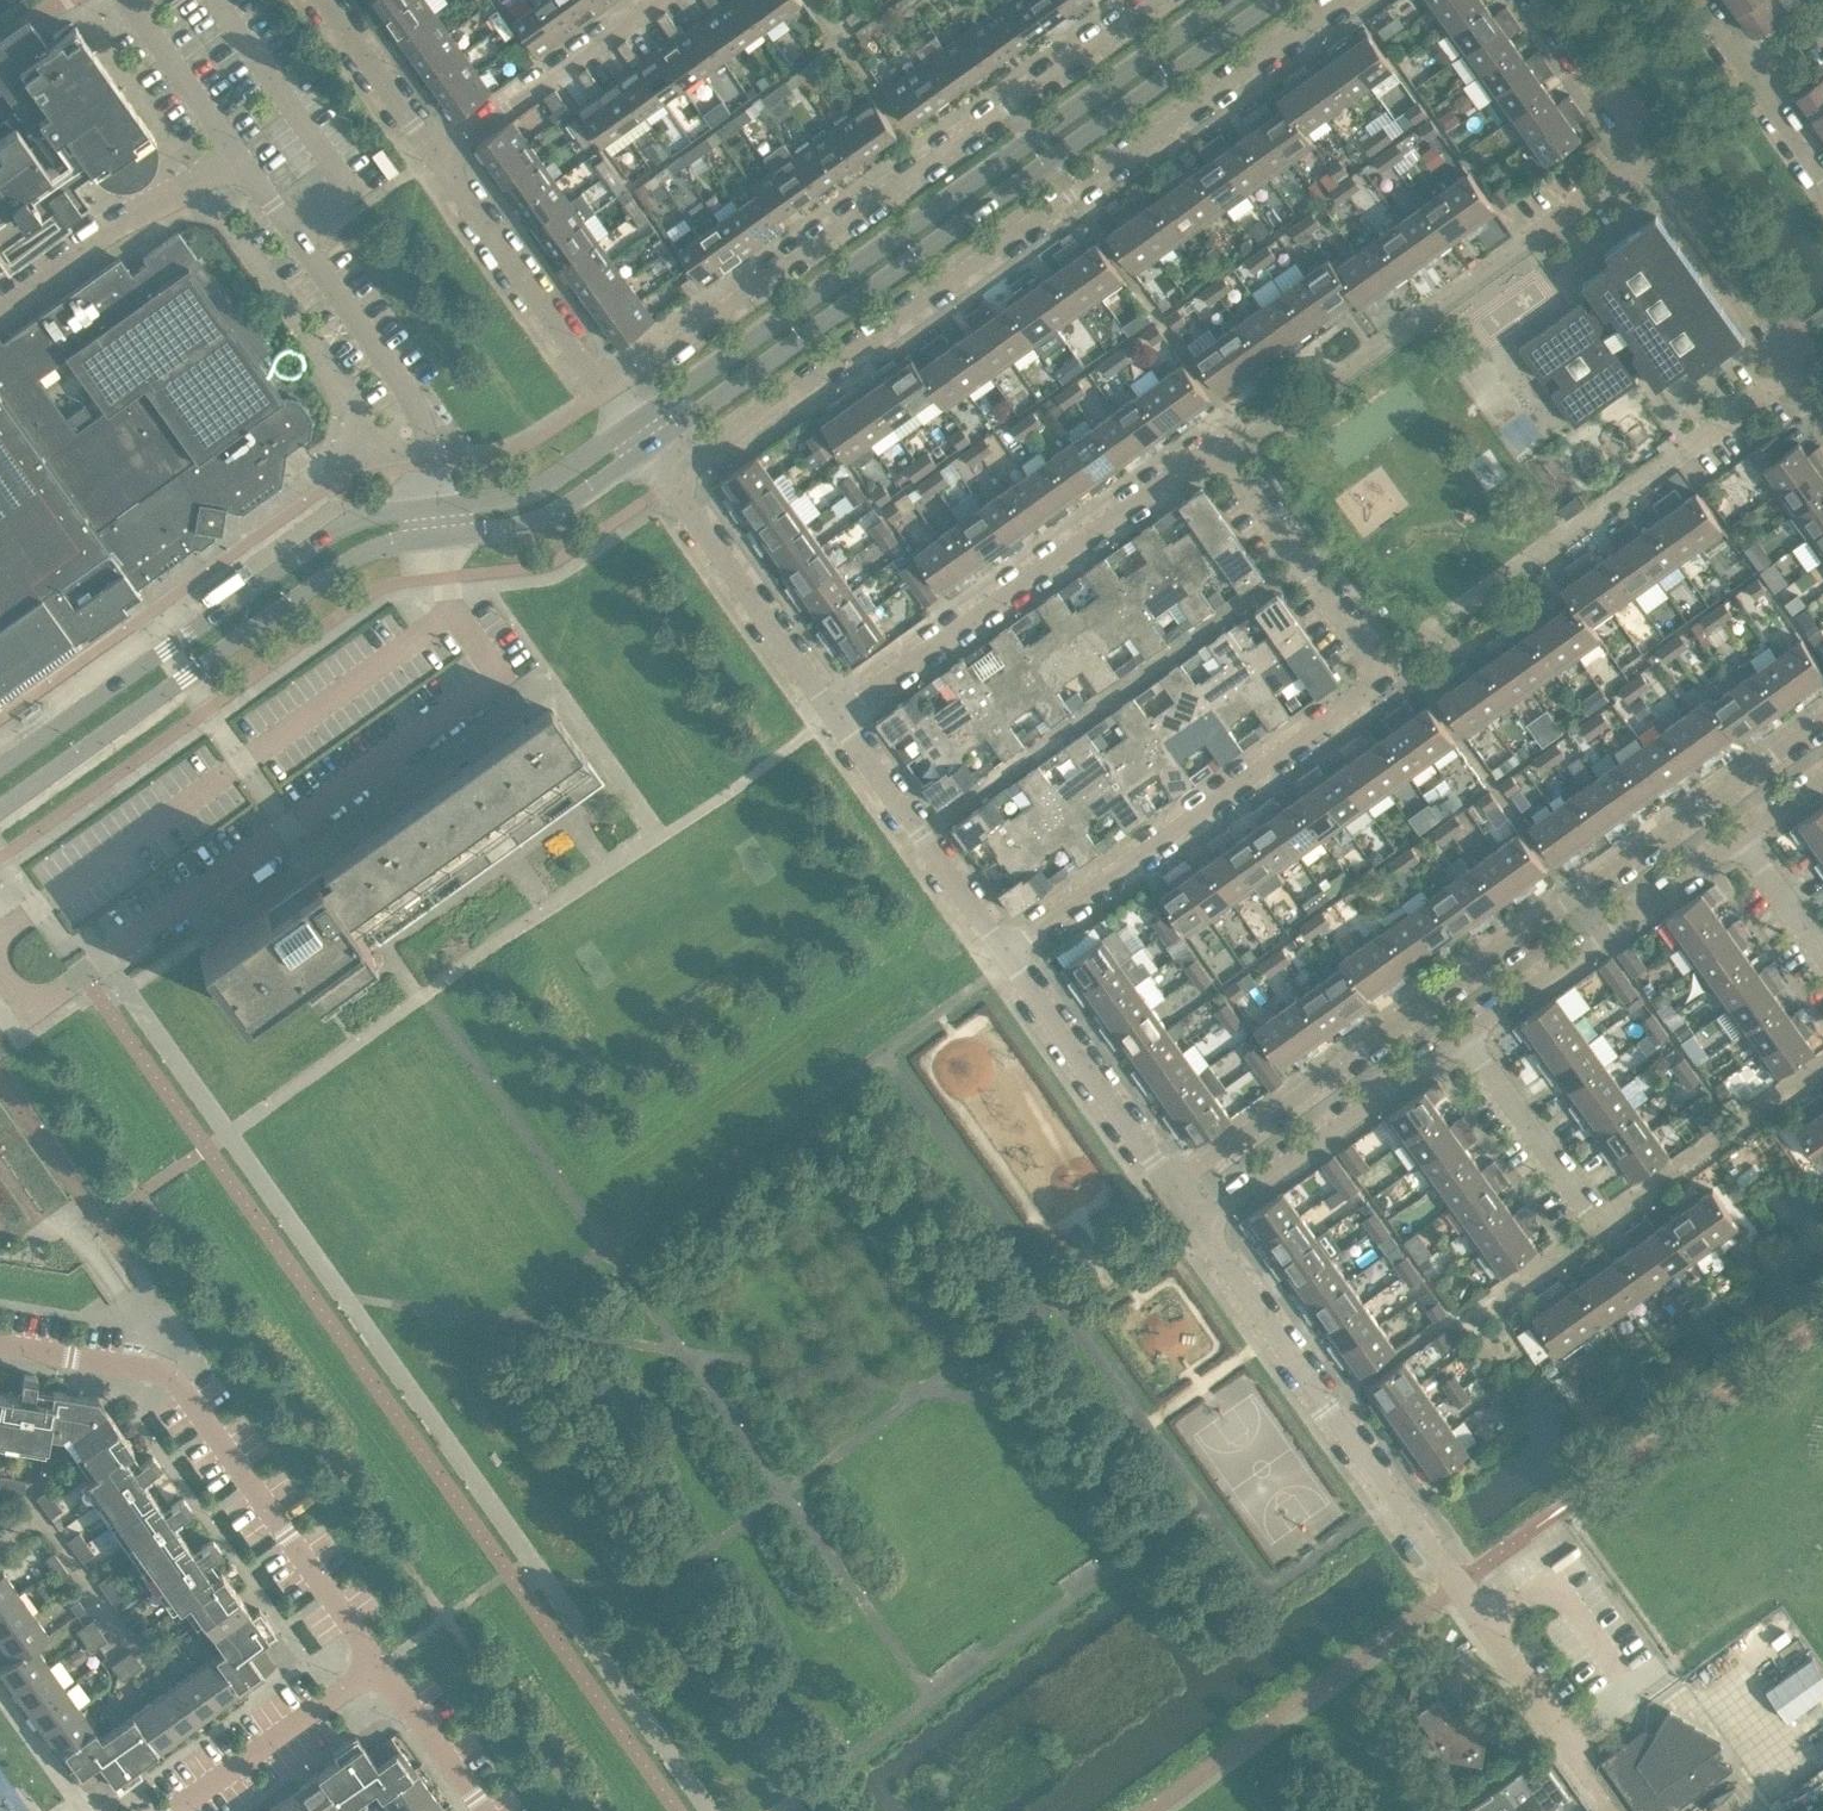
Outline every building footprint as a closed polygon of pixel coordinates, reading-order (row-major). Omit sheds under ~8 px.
[(386,16),(408,0),(375,0),(386,16)] [(386,16),(400,36),(435,11),(427,0),(408,0),(386,16)] [(562,0),(541,0),(536,4),(560,39),(580,25),(562,0)] [(592,0),(562,0),(580,25),(600,11),(592,0)] [(600,11),(615,0),(592,0),(600,11)] [(718,8),(722,5),(719,0),(706,0),(714,11),(698,22),(723,57),(743,43),(718,8)] [(722,5),(718,8),(743,43),(763,29),(742,0),(730,0),(722,5)] [(772,0),(742,0),(763,29),(783,15),(772,0)] [(783,15),(803,0),(772,0),(783,15)] [(870,0),(867,0),(857,7),(863,16),(875,7),(870,0)] [(912,0),(898,0),(895,2),(901,11),(913,2),(912,0)] [(1032,0),(1008,0),(1004,3),(1029,38),(1049,24),(1032,0)] [(1062,0),(1032,0),(1049,24),(1068,10),(1062,0)] [(1068,10),(1082,0),(1062,0),(1068,10)] [(1442,0),(1425,0),(1431,8),(1442,0)] [(1484,0),(1442,0),(1431,8),(1447,30),(1485,3),(1484,0)] [(1754,0),(1729,0),(1738,12),(1754,0)] [(1788,9),(1781,0),(1754,0),(1738,12),(1753,34),(1788,9)] [(1029,38),(1004,3),(984,17),(1009,52),(1029,38)] [(1463,52),(1514,15),(1507,4),(1498,11),(1500,15),(1496,18),(1485,3),(1447,30),(1463,52)] [(560,39),(536,4),(515,19),(540,54),(560,39)] [(863,16),(857,7),(845,15),(851,24),(863,16)] [(507,20),(498,8),(490,15),(498,26),(507,20)] [(674,22),(666,10),(657,17),(666,28),(674,22)] [(435,11),(400,36),(415,56),(449,31),(435,11)] [(886,22),(879,13),(867,22),(874,30),(886,22)] [(1517,47),(1509,36),(1506,32),(1510,29),(1513,33),(1522,26),(1514,15),(1463,52),(1478,74),(1517,47)] [(105,67),(75,25),(48,45),(30,20),(28,17),(0,38),(0,85),(50,155),(59,149),(66,159),(78,151),(93,172),(97,177),(102,180),(107,183),(113,185),(119,186),(125,186),(131,185),(137,183),(142,180),(146,176),(150,171),(153,166),(155,160),(156,154),(156,148),(155,142),(153,137),(150,131),(105,67)] [(1009,52),(984,17),(964,31),(989,66),(1009,52)] [(515,32),(507,20),(498,26),(506,38),(515,32)] [(703,72),(678,37),(683,34),(674,22),(666,28),(674,40),(658,51),(683,86),(703,72)] [(723,57),(698,22),(683,34),(678,37),(703,72),(723,57)] [(874,30),(867,22),(856,30),(862,39),(874,30)] [(1393,66),(1366,28),(1349,39),(1346,34),(1339,39),(1370,83),(1393,66)] [(449,31),(415,56),(429,76),(464,51),(449,31)] [(989,66),(964,31),(944,46),(969,81),(989,66)] [(969,81),(944,46),(936,34),(916,48),(925,60),(949,95),(969,81)] [(618,45),(626,57),(635,50),(626,39),(618,45)] [(1370,83),(1339,39),(1332,44),(1335,49),(1320,60),(1348,99),(1370,83)] [(1494,97),(1546,59),(1538,49),(1529,55),(1532,59),(1528,62),(1517,47),(1478,74),(1494,97)] [(536,60),(527,48),(518,55),(527,67),(536,60)] [(664,100),(639,65),(643,62),(635,50),(626,57),(634,68),(619,79),(644,114),(664,100)] [(464,51),(429,76),(443,95),(478,71),(464,51)] [(658,51),(643,62),(639,65),(664,100),(683,86),(658,51)] [(832,60),(826,51),(814,60),(821,68),(832,60)] [(1549,91),(1541,80),(1538,76),(1542,73),(1545,77),(1554,70),(1546,59),(1494,97),(1510,119),(1549,91)] [(821,68),(814,60),(802,68),(809,77),(821,68)] [(949,95),(925,60),(905,74),(930,109),(949,95)] [(1348,99),(1320,60),(1305,71),(1301,66),(1294,71),(1326,114),(1348,99)] [(578,73),(587,85),(595,79),(587,67),(578,73)] [(478,71),(443,95),(458,116),(492,91),(478,71)] [(1326,114),(1294,71),(1287,76),(1291,81),(1275,92),(1285,106),(1286,105),(1304,130),(1305,129),(1326,114)] [(765,73),(756,79),(763,89),(771,82),(765,73)] [(930,109),(905,74),(884,89),(909,124),(930,109)] [(1822,109),(1822,76),(1797,95),(1813,116),(1822,109)] [(633,140),(599,93),(603,90),(595,79),(587,85),(595,96),(579,108),(612,155),(633,140)] [(619,79),(603,90),(599,93),(633,140),(652,126),(644,114),(619,79)] [(793,88),(786,80),(775,88),(781,97),(793,88)] [(566,103),(556,88),(544,96),(554,110),(566,103)] [(781,97),(775,88),(763,96),(769,105),(781,97)] [(1526,141),(1578,104),(1570,93),(1561,99),(1564,103),(1560,106),(1549,91),(1510,119),(1526,141)] [(898,132),(873,97),(852,112),(877,147),(898,132)] [(1315,143),(1305,129),(1304,130),(1286,105),(1285,106),(1271,116),(1268,112),(1272,109),(1265,100),(1255,108),(1292,160),(1315,143)] [(1426,113),(1418,101),(1407,109),(1415,121),(1426,113)] [(566,103),(554,110),(550,114),(554,120),(570,109),(566,103)] [(1581,136),(1572,124),(1569,120),(1573,117),(1576,121),(1585,115),(1578,104),(1526,141),(1542,164),(1581,136)] [(753,117),(747,108),(735,116),(741,125),(753,117)] [(1292,160),(1255,108),(1244,116),(1250,125),(1254,122),(1257,126),(1242,137),(1269,176),(1292,160)] [(1813,116),(1822,131),(1822,109),(1813,116)] [(877,147),(852,112),(832,126),(857,161),(877,147)] [(741,125),(735,116),(723,125),(729,134),(741,125)] [(585,129),(576,117),(567,123),(576,135),(585,129)] [(1438,130),(1430,118),(1419,126),(1427,138),(1438,130)] [(513,119),(478,144),(492,165),(527,140),(513,119)] [(51,232),(45,224),(50,220),(46,214),(43,216),(38,210),(51,202),(65,222),(81,211),(63,186),(53,193),(55,181),(15,125),(0,135),(0,268),(51,232)] [(857,161),(832,126),(812,140),(837,175),(857,161)] [(1392,137),(1384,126),(1373,134),(1381,145),(1392,137)] [(593,141),(585,129),(576,135),(584,147),(593,141)] [(1269,176),(1242,137),(1227,148),(1224,144),(1228,141),(1221,132),(1210,140),(1247,192),(1256,203),(1277,188),(1269,176)] [(1381,145),(1373,134),(1362,142),(1370,153),(1381,145)] [(714,145),(707,136),(695,144),(702,153),(714,145)] [(527,140),(492,165),(507,185),(541,160),(527,140)] [(837,175),(812,140),(792,154),(817,189),(837,175)] [(1247,192),(1210,140),(1199,148),(1206,157),(1210,154),(1213,158),(1197,169),(1225,208),(1247,192)] [(772,169),(797,203),(817,189),(792,154),(784,143),(764,157),(772,169)] [(1404,154),(1396,143),(1385,151),(1393,162),(1404,154)] [(702,153),(695,144),(684,153),(690,162),(702,153)] [(381,146),(371,153),(388,177),(390,175),(397,170),(398,170),(381,146)] [(1393,162),(1385,151),(1374,159),(1382,170),(1393,162)] [(613,168),(604,156),(596,163),(604,175),(613,168)] [(1347,169),(1339,158),(1328,166),(1336,177),(1347,169)] [(541,160),(507,185),(521,204),(556,179),(541,160)] [(674,173),(668,164),(656,173),(662,182),(674,173)] [(1225,208),(1197,169),(1182,180),(1179,176),(1183,173),(1176,164),(1166,172),(1202,224),(1225,208)] [(621,180),(613,168),(604,175),(612,186),(621,180)] [(797,203),(772,169),(752,184),(758,193),(759,192),(778,218),(779,217),(797,203)] [(1202,224),(1166,172),(1155,179),(1161,189),(1165,186),(1168,190),(1153,201),(1180,239),(1202,224)] [(1496,210),(1468,172),(1445,188),(1477,232),(1484,227),(1480,222),(1496,210)] [(656,173),(644,181),(650,190),(662,182),(656,173)] [(1360,186),(1352,174),(1341,182),(1349,194),(1360,186)] [(556,179),(521,204),(535,224),(570,199),(556,179)] [(1349,194),(1341,182),(1330,190),(1338,201),(1349,194)] [(1514,197),(1503,183),(1492,192),(1502,206),(1514,197)] [(1477,232),(1445,188),(1423,204),(1451,242),(1466,232),(1470,237),(1477,232)] [(584,189),(575,195),(588,213),(597,207),(584,189)] [(778,218),(759,192),(758,193),(740,206),(764,241),(785,226),(779,217),(778,218)] [(1180,239),(1153,201),(1138,212),(1135,207),(1139,205),(1132,195),(1121,203),(1158,255),(1180,239)] [(641,208),(633,196),(624,203),(632,214),(641,208)] [(570,199),(535,224),(549,244),(584,219),(570,199)] [(1158,255),(1121,203),(1110,211),(1117,220),(1121,217),(1124,221),(1108,233),(1135,272),(1158,255)] [(1451,242),(1423,204),(1401,220),(1432,263),(1439,258),(1436,253),(1451,242)] [(764,241),(740,206),(720,220),(745,255),(764,241)] [(650,220),(641,208),(632,214),(641,226),(650,220)] [(1320,223),(1312,212),(1301,220),(1309,231),(1320,223)] [(1745,338),(1656,214),(1606,250),(1613,260),(1583,282),(1598,303),(1588,309),(1582,301),(1519,346),(1543,379),(1554,371),(1563,384),(1552,391),(1575,424),(1638,379),(1632,371),(1642,364),(1657,385),(1687,364),(1694,374),(1745,338)] [(584,219),(549,244),(563,264),(598,239),(584,219)] [(745,255),(720,220),(700,234),(725,269),(745,255)] [(1309,231),(1301,220),(1290,228),(1298,239),(1309,231)] [(1432,263),(1401,220),(1379,235),(1407,274),(1422,263),(1425,269),(1432,263)] [(311,417),(297,398),(282,396),(256,358),(272,347),(251,317),(238,315),(197,259),(178,231),(142,256),(155,274),(139,285),(119,257),(1,342),(0,340),(0,621),(107,546),(135,586),(193,544),(200,545),(213,536),(214,530),(218,506),(242,510),(280,483),(285,451),(308,434),(311,417)] [(725,269),(700,234),(679,249),(704,284),(725,269)] [(1407,274),(1379,235),(1357,251),(1388,295),(1395,290),(1392,285),(1407,274)] [(670,248),(661,236),(652,242),(661,254),(670,248)] [(1125,279),(1097,241),(1081,252),(1078,248),(1082,245),(1075,236),(1064,244),(1102,296),(1125,279)] [(598,239),(563,264),(578,284),(612,259),(598,239)] [(1102,296),(1064,244),(1054,252),(1060,261),(1064,258),(1067,262),(1052,273),(1079,312),(1102,296)] [(1275,255),(1267,244),(1256,252),(1264,263),(1275,255)] [(1199,256),(1210,271),(1226,261),(1215,245),(1199,256)] [(678,260),(670,248),(661,254),(669,266),(678,260)] [(1388,295),(1357,251),(1336,266),(1335,267),(1356,296),(1355,297),(1361,307),(1377,295),(1381,300),(1388,295)] [(1264,263),(1256,252),(1245,259),(1253,271),(1264,263)] [(1356,296),(1335,267),(1336,266),(1329,257),(1306,274),(1337,317),(1344,312),(1341,307),(1355,297),(1356,296)] [(612,259),(578,284),(592,304),(626,279),(612,259)] [(1079,312),(1052,273),(1037,284),(1034,280),(1038,277),(1031,268),(1020,276),(1057,327),(1079,312)] [(1337,317),(1306,274),(1284,290),(1311,328),(1326,317),(1330,322),(1337,317)] [(1231,287),(1223,275),(1212,283),(1220,295),(1231,287)] [(698,288),(690,276),(681,282),(690,294),(698,288)] [(1057,327),(1020,276),(1009,283),(1016,292),(1020,290),(1023,294),(1008,304),(1035,343),(1057,327)] [(626,279),(592,304),(606,323),(640,298),(626,279)] [(1220,295),(1212,283),(1201,291),(1209,302),(1220,295)] [(1311,328),(1284,290),(1261,306),(1293,349),(1300,344),(1296,339),(1311,328)] [(640,298),(606,323),(620,344),(655,319),(640,298)] [(1035,343),(1008,304),(992,316),(990,311),(994,308),(987,299),(976,307),(1013,359),(1035,343)] [(1293,349),(1261,306),(1239,321),(1267,360),(1282,349),(1285,355),(1293,349)] [(1013,359),(976,307),(965,315),(972,324),(976,321),(979,325),(963,336),(991,375),(1013,359)] [(1186,319),(1178,307),(1167,316),(1175,327),(1186,319)] [(1267,360),(1239,321),(1217,337),(1248,381),(1255,376),(1252,371),(1267,360)] [(1164,334),(1156,323),(1145,331),(1153,342),(1164,334)] [(991,375),(963,336),(948,347),(945,343),(949,340),(942,331),(931,339),(969,391),(991,375)] [(1248,381),(1217,337),(1194,354),(1222,392),(1238,381),(1241,386),(1248,381)] [(969,391),(931,339),(920,347),(927,356),(931,353),(934,357),(920,367),(919,368),(936,393),(935,394),(945,408),(969,391)] [(1130,359),(1122,348),(1111,355),(1119,367),(1130,359)] [(936,393),(919,368),(920,367),(910,353),(894,365),(890,360),(883,365),(914,409),(935,394),(936,393)] [(1075,354),(1065,362),(1073,374),(1084,366),(1075,354)] [(1119,367),(1111,355),(1100,363),(1108,375),(1119,367)] [(1211,400),(1184,361),(1160,378),(1192,421),(1199,416),(1195,411),(1211,400)] [(914,409),(883,365),(876,370),(879,375),(864,386),(892,424),(914,409)] [(1192,421),(1160,378),(1138,393),(1166,432),(1181,421),(1185,427),(1192,421)] [(1086,390),(1078,379),(1067,387),(1075,398),(1086,390)] [(892,424),(864,386),(849,397),(846,391),(839,396),(870,440),(892,424)] [(1075,398),(1067,387),(1056,395),(1064,406),(1075,398)] [(1166,432),(1138,393),(1116,409),(1148,453),(1155,448),(1151,443),(1166,432)] [(870,440),(839,396),(832,401),(835,407),(819,418),(847,457),(870,440)] [(1148,453),(1116,409),(1094,425),(1122,464),(1137,453),(1141,458),(1148,453)] [(1041,422),(1033,411),(1022,419),(1030,430),(1041,422)] [(1030,430),(1022,419),(1011,427),(1019,438),(1030,430)] [(1122,464),(1094,425),(1072,441),(1103,485),(1110,480),(1107,474),(1122,464)] [(970,438),(962,427),(951,435),(959,446),(970,438)] [(826,440),(818,429),(807,437),(815,448),(826,440)] [(1822,458),(1822,447),(1820,444),(1811,450),(1814,454),(1810,457),(1799,441),(1787,449),(1776,434),(1749,453),(1776,492),(1822,458)] [(993,448),(989,443),(985,437),(974,445),(982,456),(993,448)] [(834,451),(826,440),(815,448),(823,459),(834,451)] [(1103,485),(1072,441),(1050,457),(1077,495),(1093,484),(1096,490),(1103,485)] [(982,456),(974,445),(963,453),(971,464),(982,456)] [(936,463),(928,451),(917,459),(925,471),(936,463)] [(730,509),(774,477),(758,454),(719,482),(731,498),(725,502),(730,509)] [(1077,495),(1050,457),(1027,473),(1058,517),(1066,512),(1062,506),(1077,495)] [(1822,475),(1820,471),(1822,469),(1822,458),(1776,492),(1792,514),(1822,492),(1822,475)] [(925,471),(917,459),(906,467),(914,478),(925,471)] [(948,480),(940,469),(929,476),(937,488),(948,480)] [(858,484),(850,473),(839,481),(847,492),(858,484)] [(1058,517),(1027,473),(1005,489),(1033,527),(1048,517),(1051,522),(1058,517)] [(1572,489),(1572,474),(1550,474),(1551,489),(1572,489)] [(937,488),(929,476),(918,484),(926,495),(937,488)] [(752,527),(790,499),(774,477),(730,509),(736,516),(741,512),(752,527)] [(1724,492),(1714,478),(1702,486),(1712,501),(1724,492)] [(866,495),(858,484),(847,492),(854,503),(866,495)] [(891,495),(883,484),(872,492),(880,503),(891,495)] [(1232,530),(1201,487),(1196,490),(1196,491),(1180,502),(1185,510),(1191,511),(1200,524),(1173,543),(1170,539),(1167,541),(1184,564),(1232,530)] [(1724,530),(1697,491),(1680,503),(1677,499),(1681,496),(1675,487),(1664,494),(1701,546),(1724,530)] [(1033,527),(1005,489),(983,504),(1014,548),(1021,543),(1018,538),(1033,527)] [(908,492),(895,501),(884,509),(892,520),(915,503),(908,492)] [(1822,525),(1822,492),(1792,514),(1808,536),(1822,525)] [(1566,519),(1586,504),(1579,493),(1558,508),(1566,519)] [(1701,546),(1664,494),(1653,502),(1660,511),(1664,509),(1667,513),(1651,524),(1679,562),(1701,546)] [(762,553),(806,522),(790,499),(752,527),(762,542),(757,546),(762,553)] [(1014,548),(983,504),(961,520),(989,559),(1004,548),(1007,553),(1014,548)] [(1162,516),(1153,522),(1159,529),(1167,523),(1162,516)] [(890,529),(882,518),(870,526),(878,537),(890,529)] [(1679,562),(1651,524),(1636,534),(1633,530),(1637,527),(1631,518),(1620,526),(1657,578),(1679,562)] [(989,559),(961,520),(939,536),(970,580),(977,575),(973,570),(989,559)] [(783,571),(822,544),(806,522),(762,553),(767,560),(772,556),(783,571)] [(1184,564),(1167,541),(1159,529),(1153,522),(1132,536),(1138,544),(1143,545),(1153,558),(1125,578),(1122,574),(1120,576),(1136,599),(1184,564)] [(1808,536),(1822,557),(1822,525),(1808,536)] [(1657,578),(1620,526),(1609,534),(1615,543),(1620,540),(1622,544),(1607,555),(1635,594),(1657,578)] [(897,540),(890,529),(878,537),(886,548),(897,540)] [(1263,574),(1232,530),(1184,564),(1200,588),(1203,586),(1200,582),(1227,562),(1237,575),(1236,581),(1241,588),(1257,577),(1258,577),(1263,574)] [(970,580),(939,536),(916,552),(943,591),(959,580),(963,585),(970,580)] [(1111,563),(1129,550),(1124,543),(1106,556),(1111,563)] [(794,597),(838,566),(822,544),(783,571),(794,586),(789,590),(794,597)] [(57,651),(58,652),(80,637),(80,636),(78,632),(88,625),(89,626),(90,625),(89,624),(95,620),(98,623),(140,593),(135,586),(107,546),(0,621),(0,691),(57,651)] [(1635,594),(1607,555),(1592,566),(1589,562),(1593,559),(1587,550),(1576,558),(1613,609),(1635,594)] [(1764,550),(1753,557),(1761,569),(1772,561),(1764,550)] [(1136,599),(1120,576),(1111,563),(1106,556),(1085,570),(1090,578),(1096,579),(1105,592),(1077,612),(1075,608),(1072,609),(1088,633),(1136,599)] [(1613,609),(1576,558),(1565,565),(1571,574),(1575,572),(1578,576),(1562,587),(1572,601),(1573,600),(1591,625),(1592,624),(1613,609)] [(921,572),(912,560),(900,569),(909,581),(921,572)] [(1207,597),(1200,588),(1184,564),(1136,599),(1152,622),(1155,620),(1152,617),(1179,596),(1189,609),(1188,615),(1194,622),(1215,608),(1207,597)] [(815,616),(853,588),(838,566),(794,597),(799,604),(804,600),(815,616)] [(928,582),(921,572),(909,581),(916,591),(928,582)] [(1063,597),(1081,584),(1076,577),(1058,589),(1063,597)] [(1766,588),(1758,577),(1747,585),(1755,596),(1766,588)] [(938,596),(928,582),(916,591),(926,605),(938,596)] [(825,641),(869,610),(853,588),(815,616),(825,631),(820,634),(825,641)] [(1072,609),(1063,597),(1058,589),(1037,604),(1043,612),(1048,613),(1057,626),(1030,645),(1027,642),(1025,643),(1041,667),(1088,633),(1072,609)] [(1218,590),(1207,597),(1215,608),(1226,600),(1218,590)] [(1308,636),(1277,593),(1272,597),(1256,609),(1261,616),(1267,617),(1276,630),(1249,650),(1246,646),(1248,644),(1250,635),(1244,626),(1240,626),(1232,632),(1260,671),(1308,636)] [(1591,625),(1573,600),(1572,601),(1558,611),(1555,607),(1559,604),(1552,595),(1541,603),(1578,655),(1602,638),(1592,624),(1591,625)] [(1798,595),(1786,604),(1793,613),(1805,605),(1798,595)] [(1162,635),(1152,622),(1136,599),(1088,633),(1105,656),(1107,655),(1105,651),(1132,630),(1141,643),(1140,649),(1146,656),(1167,642),(1162,635)] [(1732,613),(1724,601),(1713,609),(1721,621),(1732,613)] [(1384,603),(1378,608),(1382,614),(1388,609),(1384,603)] [(1578,655),(1541,603),(1530,611),(1537,620),(1541,617),(1544,621),(1528,632),(1556,671),(1578,655)] [(1721,621),(1713,609),(1702,617),(1710,629),(1721,621)] [(847,661),(886,633),(869,610),(825,641),(830,648),(835,645),(847,661)] [(1016,631),(1034,618),(1028,611),(1010,623),(1016,631)] [(1167,642),(1185,629),(1180,621),(1162,635),(1167,642)] [(1041,667),(1025,643),(1016,631),(1010,623),(989,638),(995,646),(1000,647),(1009,660),(982,679),(980,675),(977,677),(994,700),(1041,667)] [(1556,671),(1528,632),(1513,643),(1510,639),(1514,636),(1507,627),(1497,635),(1534,687),(1556,671)] [(1260,671),(1232,632),(1229,628),(1208,643),(1214,650),(1219,651),(1228,664),(1201,683),(1198,679),(1196,681),(1212,705),(1260,671)] [(1114,669),(1105,656),(1088,633),(1041,667),(1058,690),(1060,689),(1057,685),(1084,665),(1094,677),(1093,683),(1099,690),(1120,676),(1114,669)] [(1688,644),(1680,633),(1669,641),(1677,652),(1688,644)] [(1534,687),(1497,635),(1486,643),(1492,652),(1496,649),(1499,653),(1484,664),(1512,703),(1534,687)] [(1339,680),(1308,636),(1260,671),(1276,694),(1279,692),(1276,688),(1303,669),(1313,682),(1312,687),(1317,695),(1333,683),(1334,684),(1339,680)] [(1801,637),(1778,654),(1809,698),(1817,693),(1813,687),(1822,680),(1822,668),(1801,637)] [(1677,652),(1669,641),(1658,649),(1666,660),(1677,652)] [(981,645),(963,657),(968,665),(986,652),(981,645)] [(1187,669),(1205,656),(1199,649),(1182,662),(1187,669)] [(1809,698),(1778,654),(1756,670),(1784,708),(1799,698),(1802,703),(1809,698)] [(1120,676),(1138,663),(1132,655),(1114,669),(1120,676)] [(977,677),(968,665),(963,657),(942,672),(947,680),(953,681),(962,694),(935,713),(932,709),(930,711),(946,734),(994,700),(977,677)] [(1512,703),(1484,664),(1469,675),(1466,671),(1470,668),(1463,659),(1452,667),(1490,718),(1512,703)] [(1212,705),(1196,681),(1187,669),(1182,662),(1161,677),(1166,684),(1171,685),(1180,698),(1153,717),(1150,713),(1148,715),(1164,739),(1212,705)] [(1065,700),(1058,690),(1041,667),(994,700),(1010,724),(1013,723),(1010,719),(1037,699),(1046,711),(1045,717),(1051,724),(1072,710),(1065,700)] [(1490,718),(1452,667),(1441,674),(1448,684),(1452,681),(1455,685),(1439,696),(1466,735),(1490,718)] [(1784,708),(1756,670),(1734,685),(1765,729),(1772,724),(1769,719),(1784,708)] [(1291,714),(1276,694),(1260,671),(1212,705),(1229,728),(1231,726),(1228,722),(1256,703),(1265,715),(1264,721),(1270,729),(1291,714)] [(1649,684),(1641,673),(1630,681),(1639,692),(1649,684)] [(921,698),(939,686),(933,678),(915,691),(921,698)] [(1639,692),(1630,681),(1619,689),(1627,700),(1639,692)] [(1139,703),(1157,690),(1152,683),(1134,696),(1139,703)] [(1765,729),(1734,685),(1713,700),(1712,701),(1736,735),(1735,736),(1738,741),(1754,729),(1758,734),(1765,729)] [(1602,687),(1591,694),(1598,704),(1608,697),(1602,687)] [(1078,690),(1065,700),(1072,710),(1085,700),(1078,690)] [(946,734),(930,711),(921,698),(915,691),(880,716),(876,719),(891,740),(900,734),(901,729),(909,723),(925,746),(921,748),(923,751),(946,734)] [(1295,694),(1286,700),(1293,709),(1301,703),(1295,694)] [(1148,715),(1139,703),(1134,696),(1113,711),(1118,718),(1124,719),(1132,732),(1105,751),(1102,747),(1100,749),(1117,773),(1164,739),(1148,715)] [(1736,735),(1712,701),(1713,700),(1710,696),(1686,712),(1717,756),(1725,751),(1721,746),(1735,736),(1736,735)] [(1456,742),(1428,704),(1412,716),(1409,711),(1413,709),(1407,699),(1396,707),(1433,759),(1456,742)] [(1640,699),(1633,704),(1641,715),(1648,710),(1640,699)] [(1015,731),(1010,724),(994,700),(946,734),(963,758),(965,756),(963,753),(989,733),(999,745),(998,751),(1003,758),(1024,743),(1015,731)] [(548,703),(352,841),(203,947),(245,1005),(297,968),(312,989),(370,947),(344,912),(353,906),(378,941),(436,900),(423,882),(449,864),(462,881),(492,860),(479,842),(505,824),(518,842),(548,820),(535,802),(561,784),(573,802),(603,780),(548,703)] [(1238,741),(1229,728),(1212,705),(1164,739),(1181,762),(1183,760),(1180,756),(1208,737),(1217,749),(1216,755),(1222,763),(1243,748),(1238,741)] [(1544,742),(1564,728),(1549,706),(1529,720),(1544,742)] [(1433,759),(1396,707),(1385,715),(1391,724),(1395,721),(1398,725),(1383,736),(1411,775),(1433,759)] [(1609,722),(1601,711),(1590,718),(1598,730),(1609,722)] [(1717,756),(1686,712),(1664,728),(1692,767),(1707,756),(1711,761),(1717,756)] [(1091,736),(1109,724),(1104,717),(1086,730),(1091,736)] [(1598,730),(1590,718),(1579,726),(1587,738),(1598,730)] [(1024,743),(1042,731),(1037,723),(1027,731),(1023,725),(1015,731),(1024,743)] [(1243,748),(1261,735),(1256,728),(1238,741),(1243,748)] [(1692,767),(1664,728),(1642,744),(1673,788),(1681,783),(1677,778),(1692,767)] [(1117,773),(1100,749),(1091,736),(1086,730),(1065,745),(1071,752),(1076,753),(1085,766),(1058,785),(1055,781),(1053,783),(1070,807),(1117,773)] [(1411,775),(1383,736),(1368,747),(1365,743),(1369,740),(1362,731),(1352,739),(1389,791),(1411,775)] [(972,770),(963,758),(946,734),(923,751),(914,758),(907,748),(901,752),(917,775),(936,761),(945,773),(937,779),(931,778),(923,784),(939,805),(942,803),(942,802),(977,777),(972,770)] [(1190,775),(1181,762),(1164,739),(1117,773),(1143,808),(1154,800),(1143,783),(1161,771),(1170,783),(1169,789),(1175,797),(1195,782),(1190,775)] [(1389,791),(1352,739),(1341,747),(1347,756),(1351,753),(1354,757),(1339,768),(1366,806),(1389,791)] [(1565,754),(1557,742),(1546,750),(1554,761),(1565,754)] [(1673,788),(1642,744),(1620,760),(1647,799),(1663,788),(1666,793),(1673,788)] [(1554,761),(1546,750),(1535,758),(1543,769),(1554,761)] [(1044,771),(1062,758),(1057,751),(1039,763),(1044,771)] [(1580,756),(1568,764),(1575,773),(1586,765),(1580,756)] [(977,777),(995,764),(990,757),(972,770),(977,777)] [(1507,758),(1500,763),(1505,770),(1512,765),(1507,758)] [(1647,799),(1620,760),(1597,776),(1629,820),(1636,815),(1632,810),(1647,799)] [(1195,782),(1213,769),(1208,762),(1190,775),(1195,782)] [(1053,783),(1044,771),(1039,763),(1018,779),(1023,786),(1029,787),(1038,800),(1010,819),(1008,816),(1005,817),(1022,841),(1070,807),(1053,783)] [(1366,806),(1339,768),(1324,779),(1321,775),(1325,772),(1318,763),(1307,771),(1344,822),(1366,806)] [(1344,822),(1307,771),(1296,778),(1303,787),(1307,784),(1310,789),(1294,800),(1322,838),(1344,822)] [(1143,808),(1117,773),(1070,807),(1086,830),(1089,828),(1086,824),(1113,805),(1122,817),(1121,823),(1127,831),(1148,816),(1143,808)] [(1520,786),(1512,774),(1500,782),(1508,794),(1520,786)] [(1428,786),(1440,812),(1463,802),(1450,775),(1428,786)] [(1629,820),(1597,776),(1575,792),(1603,830),(1618,820),(1622,825),(1629,820)] [(996,805),(1014,792),(1009,785),(991,798),(996,805)] [(1498,801),(1490,790),(1479,798),(1487,809),(1498,801)] [(1603,830),(1575,792),(1553,807),(1585,851),(1592,846),(1588,841),(1603,830)] [(1322,838),(1294,800),(1279,811),(1276,807),(1280,804),(1274,795),(1263,802),(1299,854),(1322,838)] [(1161,796),(1154,800),(1143,808),(1148,816),(1166,803),(1161,796)] [(1005,817),(996,805),(991,798),(956,823),(956,822),(952,825),(967,846),(976,840),(977,835),(985,829),(1001,852),(997,855),(999,857),(1022,841),(1005,817)] [(1299,854),(1263,802),(1252,810),(1258,819),(1262,816),(1265,820),(1250,831),(1277,870),(1299,854)] [(1822,840),(1822,805),(1790,829),(1796,837),(1801,833),(1811,848),(1822,840)] [(1095,842),(1086,830),(1070,807),(1022,841),(1038,864),(1041,862),(1038,858),(1066,839),(1075,851),(1074,857),(1079,865),(1100,850),(1095,842)] [(1585,851),(1553,807),(1530,824),(1558,863),(1574,851),(1577,857),(1585,851)] [(1464,826),(1456,814),(1445,822),(1453,833),(1464,826)] [(1453,833),(1445,822),(1434,830),(1442,841),(1453,833)] [(1277,870),(1250,831),(1235,842),(1232,838),(1236,835),(1229,826),(1218,834),(1255,886),(1277,870)] [(1100,850),(1118,837),(1113,830),(1095,842),(1100,850)] [(1547,870),(1520,832),(1496,848),(1528,892),(1535,887),(1531,882),(1547,870)] [(1255,886),(1218,834),(1208,842),(1214,851),(1218,848),(1221,852),(1206,863),(1233,902),(1255,886)] [(1822,873),(1822,840),(1811,848),(1822,863),(1817,867),(1822,874),(1822,873)] [(1047,876),(1038,864),(1022,841),(999,857),(1001,860),(1005,857),(1021,880),(1013,885),(1007,885),(1001,875),(993,881),(1000,890),(999,891),(1014,912),(1018,909),(1053,884),(1047,876)] [(1419,857),(1411,846),(1400,854),(1409,865),(1419,857)] [(1528,892),(1496,848),(1474,864),(1502,903),(1517,892),(1521,897),(1528,892)] [(1373,851),(1368,855),(1374,864),(1383,857),(1380,853),(1373,851)] [(1397,873),(1409,865),(1400,854),(1389,862),(1397,873)] [(1185,858),(1174,866),(1211,917),(1233,902),(1206,863),(1190,874),(1187,870),(1192,867),(1185,858)] [(1065,864),(1047,876),(1053,884),(1071,871),(1065,864)] [(1502,903),(1474,864),(1452,880),(1484,923),(1491,918),(1487,913),(1502,903)] [(1188,934),(1211,917),(1174,866),(1163,874),(1170,883),(1174,880),(1177,884),(1160,895),(1188,934)] [(1363,872),(1352,880),(1360,891),(1371,883),(1363,872)] [(1360,891),(1352,880),(1341,888),(1349,899),(1360,891)] [(1484,923),(1452,880),(1430,895),(1458,934),(1473,923),(1477,929),(1484,923)] [(1663,919),(1680,942),(1719,915),(1708,899),(1712,896),(1715,900),(1724,894),(1715,882),(1663,919)] [(1323,888),(1314,894),(1320,903),(1329,896),(1323,888)] [(1430,895),(1408,911),(1439,955),(1446,950),(1443,945),(1458,934),(1430,895)] [(1322,910),(1311,918),(1319,929),(1330,921),(1322,910)] [(1408,911),(1386,927),(1413,966),(1429,955),(1432,960),(1439,955),(1408,911)] [(1164,913),(1153,921),(1161,932),(1172,924),(1164,913)] [(1719,915),(1680,942),(1696,964),(1747,927),(1740,916),(1731,923),(1733,927),(1729,930),(1719,915)] [(1308,937),(1319,929),(1311,918),(1300,925),(1308,937)] [(1172,924),(1161,932),(1169,943),(1180,935),(1172,924)] [(1413,966),(1386,927),(1363,943),(1395,987),(1402,982),(1398,977),(1413,966)] [(1747,927),(1696,964),(1711,986),(1750,959),(1739,943),(1743,941),(1746,945),(1755,938),(1747,927)] [(1071,985),(1076,992),(1120,961),(1103,938),(1065,965),(1076,981),(1071,985)] [(1395,987),(1363,943),(1340,960),(1343,965),(1345,964),(1369,998),(1370,997),(1384,987),(1388,992),(1395,987)] [(1630,943),(1618,952),(1626,963),(1638,955),(1630,943)] [(1282,947),(1271,955),(1279,966),(1290,958),(1282,947)] [(1279,966),(1271,955),(1260,963),(1268,974),(1279,966)] [(1638,955),(1626,963),(1634,975),(1646,966),(1638,955)] [(1612,956),(1600,964),(1610,978),(1622,970),(1612,956)] [(1196,957),(1184,965),(1192,976),(1204,968),(1196,957)] [(1761,974),(1750,959),(1711,986),(1727,1008),(1779,971),(1771,961),(1762,967),(1765,971),(1761,974)] [(1120,961),(1076,992),(1081,999),(1086,995),(1097,1011),(1136,983),(1120,961)] [(1369,998),(1345,964),(1343,965),(1322,980),(1354,1023),(1361,1018),(1357,1013),(1373,1001),(1370,997),(1369,998)] [(1204,968),(1192,976),(1200,987),(1212,979),(1204,968)] [(1622,970),(1610,978),(1618,989),(1630,981),(1622,970)] [(1779,971),(1727,1008),(1743,1031),(1782,1003),(1771,988),(1775,985),(1778,989),(1787,982),(1779,971)] [(1245,990),(1237,979),(1226,987),(1234,999),(1245,990)] [(1354,1023),(1322,980),(1300,995),(1328,1034),(1343,1023),(1347,1028),(1354,1023)] [(1630,981),(1618,989),(1625,1000),(1637,991),(1630,981)] [(1136,983),(1097,1011),(1108,1026),(1103,1029),(1108,1036),(1152,1005),(1136,983)] [(1328,1034),(1300,995),(1278,1011),(1309,1055),(1317,1050),(1313,1045),(1328,1034)] [(1524,1031),(1535,1046),(1573,1018),(1557,995),(1513,1026),(1519,1035),(1524,1031)] [(1227,1001),(1216,1009),(1224,1020),(1235,1012),(1227,1001)] [(1782,1003),(1743,1031),(1759,1053),(1811,1016),(1803,1005),(1794,1011),(1797,1015),(1792,1018),(1782,1003)] [(1152,1005),(1108,1036),(1113,1043),(1118,1040),(1129,1055),(1167,1027),(1152,1005)] [(1309,1055),(1278,1011),(1255,1028),(1283,1066),(1299,1055),(1302,1060),(1309,1055)] [(1235,1012),(1224,1020),(1232,1031),(1243,1023),(1235,1012)] [(1652,1012),(1641,1020),(1649,1031),(1660,1023),(1652,1012)] [(1811,1016),(1759,1053),(1775,1076),(1814,1048),(1802,1032),(1806,1029),(1809,1033),(1818,1026),(1811,1016)] [(1573,1018),(1535,1046),(1545,1061),(1540,1065),(1545,1072),(1589,1040),(1573,1018)] [(1139,1081),(1183,1049),(1176,1039),(1184,1033),(1176,1021),(1167,1027),(1129,1055),(1139,1070),(1134,1073),(1139,1081)] [(1685,1022),(1673,1030),(1681,1041),(1693,1033),(1685,1022)] [(1660,1023),(1649,1031),(1657,1042),(1668,1034),(1660,1023)] [(1589,1040),(1545,1072),(1550,1079),(1555,1075),(1566,1090),(1605,1062),(1589,1040)] [(1246,1052),(1254,1064),(1266,1055),(1258,1044),(1246,1052)] [(1183,1049),(1139,1081),(1144,1088),(1149,1084),(1160,1099),(1199,1071),(1183,1049)] [(1266,1055),(1254,1064),(1261,1074),(1273,1065),(1266,1055)] [(1684,1056),(1672,1064),(1680,1075),(1691,1067),(1684,1056)] [(1605,1062),(1566,1090),(1577,1105),(1572,1109),(1577,1116),(1621,1085),(1605,1062)] [(1171,1125),(1215,1094),(1226,1086),(1210,1063),(1199,1071),(1160,1099),(1171,1114),(1166,1118),(1171,1125)] [(1273,1065),(1261,1074),(1271,1088),(1283,1079),(1273,1065)] [(1691,1067),(1680,1075),(1688,1086),(1699,1078),(1691,1067)] [(1386,1117),(1403,1140),(1441,1112),(1431,1097),(1435,1094),(1438,1098),(1447,1092),(1438,1080),(1386,1117)] [(1621,1085),(1577,1116),(1582,1123),(1587,1119),(1598,1134),(1636,1107),(1621,1085)] [(1811,1098),(1822,1116),(1822,1093),(1821,1090),(1811,1098)] [(1215,1094),(1171,1125),(1176,1132),(1181,1128),(1192,1144),(1231,1117),(1215,1094)] [(1811,1098),(1800,1106),(1806,1115),(1810,1112),(1813,1116),(1797,1128),(1822,1165),(1822,1116),(1811,1098)] [(1716,1101),(1705,1109),(1713,1121),(1724,1113),(1716,1101)] [(1636,1107),(1598,1134),(1609,1149),(1603,1153),(1608,1160),(1652,1129),(1636,1107)] [(1441,1112),(1403,1140),(1419,1162),(1470,1125),(1463,1114),(1454,1121),(1457,1125),(1452,1128),(1441,1112)] [(1470,1125),(1419,1162),(1434,1184),(1473,1157),(1462,1141),(1466,1139),(1469,1143),(1478,1136),(1470,1125)] [(1652,1129),(1608,1160),(1613,1167),(1619,1164),(1630,1180),(1669,1152),(1652,1129)] [(1352,1141),(1340,1150),(1348,1162),(1360,1153),(1352,1141)] [(1360,1153),(1348,1162),(1357,1173),(1369,1164),(1360,1153)] [(1334,1154),(1322,1163),(1338,1186),(1351,1177),(1334,1154)] [(1473,1157),(1434,1184),(1450,1206),(1502,1169),(1494,1159),(1485,1165),(1488,1169),(1484,1172),(1473,1157)] [(1502,1169),(1450,1206),(1466,1229),(1505,1201),(1494,1186),(1498,1183),(1501,1187),(1510,1180),(1502,1169)] [(1351,1177),(1338,1186),(1346,1197),(1358,1188),(1351,1177)] [(1691,1183),(1680,1191),(1717,1243),(1720,1241),(1740,1226),(1713,1188),(1696,1199),(1694,1195),(1698,1192),(1691,1183)] [(1251,1226),(1262,1241),(1300,1213),(1284,1190),(1240,1221),(1246,1229),(1251,1226)] [(1683,1209),(1668,1220),(1695,1259),(1715,1245),(1718,1248),(1722,1245),(1720,1241),(1717,1243),(1680,1191),(1669,1199),(1676,1208),(1680,1205),(1683,1209)] [(1505,1201),(1466,1229),(1482,1251),(1534,1214),(1526,1203),(1517,1209),(1520,1213),(1516,1216),(1505,1201)] [(1382,1222),(1374,1210),(1363,1218),(1364,1219),(1353,1227),(1360,1237),(1371,1229),(1371,1230),(1382,1222)] [(1300,1213),(1262,1241),(1272,1256),(1267,1259),(1272,1267),(1316,1235),(1300,1213)] [(1534,1214),(1482,1251),(1498,1274),(1537,1246),(1525,1230),(1529,1227),(1532,1231),(1541,1224),(1534,1214)] [(1647,1215),(1636,1223),(1673,1275),(1675,1273),(1695,1259),(1668,1220),(1652,1231),(1649,1227),(1653,1224),(1647,1215)] [(1382,1222),(1371,1230),(1379,1241),(1390,1233),(1382,1222)] [(1639,1241),(1623,1252),(1651,1290),(1671,1276),(1673,1280),(1678,1277),(1675,1273),(1673,1275),(1636,1223),(1625,1230),(1632,1240),(1636,1237),(1639,1241)] [(1316,1235),(1272,1267),(1277,1274),(1282,1270),(1293,1285),(1332,1257),(1316,1235)] [(1603,1246),(1592,1254),(1629,1306),(1631,1304),(1651,1290),(1623,1252),(1608,1263),(1605,1258),(1609,1256),(1603,1246)] [(1594,1272),(1579,1283),(1607,1322),(1627,1308),(1629,1311),(1634,1308),(1631,1304),(1629,1306),(1592,1254),(1581,1262),(1587,1271),(1591,1268),(1594,1272)] [(1406,1255),(1395,1263),(1403,1274),(1414,1266),(1406,1255)] [(1332,1257),(1293,1285),(1304,1300),(1299,1304),(1304,1311),(1348,1280),(1332,1257)] [(1414,1266),(1403,1274),(1410,1285),(1422,1277),(1414,1266)] [(1558,1278),(1548,1286),(1585,1337),(1587,1336),(1607,1322),(1579,1283),(1564,1294),(1561,1290),(1565,1287),(1558,1278)] [(1348,1280),(1304,1311),(1309,1318),(1314,1314),(1325,1329),(1363,1302),(1348,1280)] [(1582,1339),(1585,1343),(1590,1340),(1587,1336),(1585,1337),(1548,1286),(1537,1294),(1543,1303),(1547,1300),(1550,1304),(1534,1316),(1537,1319),(1553,1342),(1561,1354),(1582,1339)] [(1438,1300),(1427,1308),(1435,1319),(1446,1311),(1438,1300)] [(1363,1302),(1325,1329),(1335,1344),(1330,1348),(1335,1355),(1379,1324),(1363,1302)] [(1537,1319),(1529,1324),(1546,1348),(1553,1342),(1537,1319)] [(1379,1324),(1335,1355),(1340,1362),(1346,1358),(1357,1375),(1396,1347),(1379,1324)] [(1445,1330),(1433,1338),(1442,1349),(1453,1341),(1445,1330)] [(1372,1406),(1377,1413),(1421,1382),(1404,1359),(1365,1386),(1377,1402),(1372,1406)] [(35,1389),(37,1375),(24,1373),(21,1387),(18,1386),(16,1395),(2,1392),(0,1402),(0,1436),(46,1444),(48,1433),(58,1434),(66,1391),(53,1389),(52,1392),(35,1389)] [(1443,1382),(1451,1394),(1462,1385),(1454,1374),(1443,1382)] [(1421,1382),(1377,1413),(1382,1420),(1387,1416),(1398,1431),(1436,1404),(1421,1382)] [(1462,1385),(1451,1394),(1459,1405),(1470,1397),(1462,1385)] [(97,1397),(78,1393),(66,1391),(58,1434),(67,1429),(82,1449),(116,1423),(97,1397)] [(1436,1404),(1398,1431),(1408,1446),(1403,1450),(1408,1457),(1452,1426),(1436,1404)] [(1470,1441),(1479,1434),(1466,1416),(1457,1422),(1470,1441)] [(1486,1420),(1475,1428),(1483,1439),(1494,1431),(1486,1420)] [(123,1452),(130,1447),(132,1445),(116,1423),(82,1449),(95,1469),(96,1470),(123,1451),(123,1452)] [(1452,1426),(1408,1457),(1413,1464),(1419,1461),(1430,1477),(1469,1449),(1452,1426)] [(123,1451),(96,1470),(95,1469),(86,1476),(118,1520),(154,1495),(143,1481),(150,1476),(148,1473),(160,1465),(152,1453),(140,1462),(130,1447),(123,1452),(123,1451)] [(0,1480),(0,1489),(12,1491),(14,1477),(1,1475),(0,1480)] [(26,1479),(14,1477),(12,1491),(23,1493),(26,1479)] [(48,1487),(36,1496),(44,1506),(55,1498),(48,1487)] [(162,1506),(154,1495),(118,1520),(149,1563),(184,1538),(174,1523),(181,1519),(179,1516),(191,1507),(183,1496),(171,1505),(169,1502),(162,1506)] [(55,1498),(44,1506),(51,1516),(62,1508),(55,1498)] [(79,1531),(67,1539),(75,1550),(87,1542),(79,1531)] [(192,1548),(184,1538),(149,1563),(178,1604),(188,1598),(187,1597),(213,1578),(212,1577),(219,1572),(209,1558),(220,1550),(212,1538),(200,1546),(198,1544),(192,1548)] [(87,1542),(75,1550),(82,1560),(93,1551),(87,1542)] [(53,1551),(45,1556),(53,1566),(61,1561),(53,1551)] [(61,1561),(53,1566),(60,1577),(68,1571),(61,1561)] [(18,1591),(2,1569),(0,1571),(0,1604),(18,1591)] [(221,1570),(219,1572),(212,1577),(213,1578),(187,1597),(188,1598),(223,1648),(216,1654),(241,1689),(274,1665),(258,1642),(275,1630),(259,1607),(251,1612),(221,1570)] [(109,1573),(97,1582),(106,1593),(117,1585),(109,1573)] [(117,1585),(106,1593),(112,1602),(124,1594),(117,1585)] [(0,1604),(0,1636),(33,1612),(18,1591),(0,1604)] [(78,1598),(70,1604),(77,1614),(85,1608),(78,1598)] [(12,1657),(13,1659),(34,1643),(35,1644),(49,1634),(33,1612),(0,1636),(0,1641),(12,1657)] [(140,1616),(128,1625),(135,1635),(147,1626),(140,1616)] [(92,1618),(84,1624),(77,1629),(84,1639),(99,1628),(92,1618)] [(147,1626),(135,1635),(143,1645),(154,1637),(147,1626)] [(107,1639),(99,1628),(84,1639),(91,1650),(107,1639)] [(12,1657),(0,1666),(0,1670),(14,1689),(49,1664),(35,1644),(34,1643),(13,1659),(12,1657)] [(132,1649),(121,1657),(132,1672),(143,1665),(132,1649)] [(241,1689),(216,1654),(195,1669),(220,1704),(241,1689)] [(1428,1732),(1444,1754),(1483,1761),(1489,1723),(1473,1700),(1461,1709),(1448,1689),(1451,1687),(1427,1654),(1416,1663),(1409,1699),(1432,1730),(1428,1732)] [(132,1672),(121,1657),(111,1664),(119,1675),(122,1679),(132,1672)] [(49,1664),(14,1689),(29,1711),(64,1686),(49,1664)] [(220,1704),(195,1669),(173,1684),(198,1719),(220,1704)] [(198,1719),(173,1684),(152,1699),(177,1734),(198,1719)] [(64,1686),(29,1711),(44,1732),(80,1707),(64,1686)] [(177,1734),(152,1699),(131,1714),(156,1749),(177,1734)] [(80,1707),(44,1732),(59,1753),(95,1728),(80,1707)] [(1734,1767),(1717,1760),(1721,1751),(1717,1745),(1721,1742),(1720,1741),(1719,1742),(1670,1711),(1671,1710),(1670,1710),(1660,1727),(1656,1734),(1645,1728),(1601,1759),(1638,1810),(1672,1810),(1734,1767)] [(95,1728),(59,1753),(83,1787),(106,1771),(118,1788),(141,1771),(136,1764),(156,1749),(131,1714),(100,1736),(95,1728)] [(338,1758),(318,1773),(343,1808),(374,1786),(379,1794),(414,1769),(390,1735),(367,1751),(355,1734),(332,1751),(338,1758)] [(379,1794),(391,1810),(400,1810),(429,1790),(414,1769),(379,1794)] [(1521,1772),(1485,1797),(1486,1800),(1475,1808),(1473,1806),(1476,1810),(1538,1810),(1538,1808),(1534,1802),(1540,1798),(1521,1772)] [(297,1788),(314,1810),(339,1810),(343,1808),(318,1773),(297,1788)] [(276,1802),(282,1810),(314,1810),(297,1788),(276,1802)] [(400,1810),(444,1810),(429,1790),(400,1810)] [(264,1810),(282,1810),(276,1802),(264,1810)]
